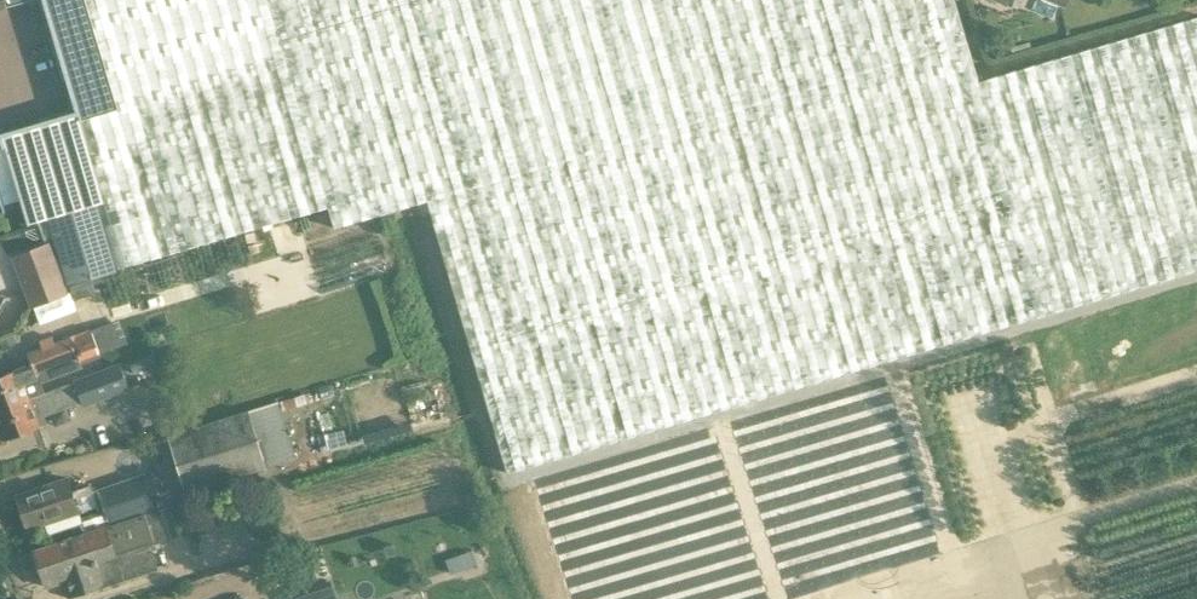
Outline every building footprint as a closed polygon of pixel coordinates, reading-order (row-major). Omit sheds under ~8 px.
[(66,283),(326,206),(332,227),(425,200),(506,473),(1196,266),(1196,14),(977,79),(953,0),(44,0),(76,110),(0,134),(0,138),(4,149),(20,201),(27,223),(48,216),(49,217),(46,217),(66,283)] [(11,256),(30,307),(68,293),(48,242),(11,256)] [(118,318),(109,322),(118,346),(127,342),(118,318)] [(42,346),(27,352),(32,365),(39,382),(80,366),(79,364),(100,356),(89,327),(54,341),(51,335),(39,340),(42,346)] [(0,409),(0,432),(3,440),(39,426),(39,427),(47,423),(40,404),(45,401),(50,414),(75,404),(73,399),(80,397),(83,406),(128,389),(118,363),(74,380),(66,383),(66,382),(43,391),(43,392),(28,398),(0,409)] [(39,382),(32,365),(18,370),(17,369),(0,376),(0,409),(28,398),(43,392),(43,391),(39,382)] [(334,395),(331,383),(318,386),(321,398),(334,395)] [(168,435),(168,436),(185,493),(266,467),(265,467),(296,457),(278,401),(248,411),(248,410),(184,430),(168,435)] [(144,510),(154,507),(143,473),(121,480),(130,514),(144,510)] [(67,478),(16,495),(27,530),(44,524),(48,535),(71,526),(82,523),(78,512),(98,506),(92,490),(90,485),(71,491),(67,478)] [(121,480),(99,488),(110,520),(130,514),(121,480)] [(180,501),(158,508),(168,540),(190,533),(180,501)] [(75,536),(34,550),(46,587),(62,582),(68,598),(157,568),(149,545),(155,543),(144,510),(130,514),(110,520),(111,524),(85,533),(75,536)] [(82,523),(71,526),(75,536),(85,533),(82,523)] [(451,574),(463,570),(458,556),(446,561),(451,574)]
